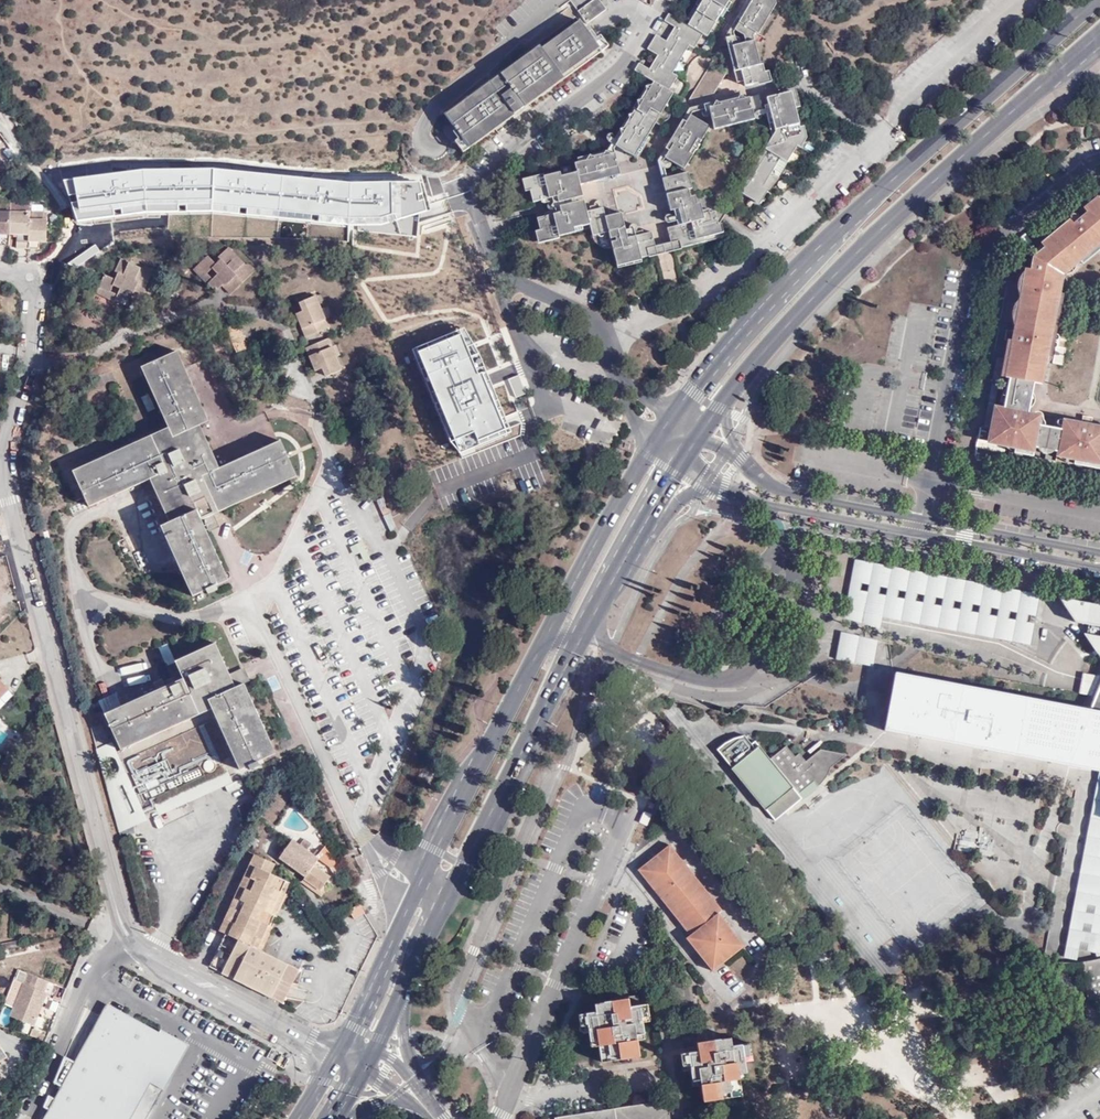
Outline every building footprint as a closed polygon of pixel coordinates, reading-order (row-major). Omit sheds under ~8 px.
[(598,0),(592,0),(577,11),(586,24),(605,10),(598,0)] [(696,6),(716,17),(718,18),(723,11),(704,0),(695,0),(693,4),(696,6)] [(723,11),(728,4),(726,3),(727,0),(704,0),(723,11)] [(732,28),(749,1),(748,0),(744,0),(744,1),(721,37),(721,38),(732,28)] [(772,0),(763,0),(732,28),(726,38),(737,77),(738,77),(740,82),(741,88),(754,84),(767,80),(765,73),(762,73),(760,65),(756,66),(750,42),(773,4),(772,0)] [(763,0),(748,0),(749,1),(732,28),(763,0)] [(683,20),(686,22),(696,6),(693,4),(683,20)] [(627,124),(663,92),(659,90),(669,74),(685,47),(694,32),(699,35),(703,37),(716,17),(696,6),(686,22),(684,26),(666,16),(661,23),(674,30),(666,45),(652,37),(644,51),(657,59),(650,72),(636,64),(630,72),(650,85),(649,88),(627,124)] [(600,52),(587,33),(578,21),(540,48),(538,45),(443,114),(455,130),(467,147),(600,52)] [(726,38),(732,28),(721,38),(733,83),(740,82),(738,77),(737,77),(726,38)] [(607,47),(599,36),(595,39),(590,31),(587,33),(600,52),(607,47)] [(694,32),(685,47),(690,49),(699,35),(694,32)] [(723,76),(715,50),(685,100),(712,94),(723,76)] [(663,92),(668,87),(674,77),(669,74),(659,90),(663,92)] [(768,83),(767,80),(754,84),(755,88),(768,83)] [(613,136),(627,124),(649,88),(644,85),(613,136)] [(780,92),(780,95),(787,94),(792,109),(797,108),(792,89),(780,92)] [(665,93),(663,92),(627,124),(612,148),(632,159),(669,96),(665,93)] [(736,193),(751,202),(760,189),(777,159),(785,162),(793,146),(798,139),(796,128),(792,109),(787,94),(780,95),(763,99),(765,106),(772,130),(769,136),(736,193)] [(703,104),(705,109),(743,100),(741,95),(703,104)] [(743,100),(705,109),(710,130),(750,121),(749,115),(759,112),(755,97),(743,100)] [(760,107),(769,136),(772,130),(765,106),(760,107)] [(678,132),(687,116),(684,113),(674,130),(678,132)] [(706,128),(687,116),(678,132),(674,130),(666,144),(670,146),(662,160),(680,171),(689,157),(685,154),(693,141),(697,144),(706,128)] [(612,148),(627,124),(613,136),(608,145),(612,148)] [(798,139),(793,146),(798,148),(804,138),(802,127),(796,128),(798,139)] [(467,147),(455,130),(452,132),(456,138),(453,141),(460,152),(467,147)] [(689,157),(697,144),(693,141),(685,154),(689,157)] [(670,146),(666,144),(658,158),(662,160),(670,146)] [(593,154),(585,162),(612,156),(611,150),(593,154)] [(576,163),(585,162),(593,154),(575,158),(576,163)] [(549,194),(528,199),(529,204),(552,199),(554,204),(572,199),(569,189),(577,187),(618,177),(612,156),(585,162),(573,172),(573,174),(570,175),(549,194)] [(572,165),(573,172),(585,162),(576,163),(572,165)] [(422,204),(415,181),(346,182),(210,171),(141,172),(70,182),(76,213),(142,203),(213,201),(343,216),(377,216),(422,204)] [(677,218),(699,212),(697,206),(694,206),(689,207),(687,199),(685,190),(689,189),(685,174),(663,180),(667,195),(662,197),(666,212),(669,212),(675,210),(677,218)] [(527,192),(528,199),(549,194),(570,175),(557,178),(556,175),(539,179),(539,177),(524,180),(527,192)] [(521,193),(527,192),(524,180),(518,182),(521,193)] [(658,181),(662,197),(667,195),(663,180),(658,181)] [(569,189),(572,199),(579,197),(577,187),(569,189)] [(760,189),(751,202),(756,204),(765,191),(760,189)] [(1094,427),(1094,417),(1083,416),(1082,424),(1063,421),(1062,430),(1039,426),(1041,417),(1029,415),(1034,385),(1043,386),(1060,294),(1056,293),(1059,284),(1075,271),(1076,264),(1099,244),(1099,203),(1096,198),(1077,215),(1074,213),(1065,220),(1067,223),(1040,247),(1044,252),(1032,262),(1025,260),(1022,271),(1026,272),(1015,332),(1005,331),(1004,341),(1012,342),(1006,379),(1009,380),(1005,410),(995,409),(993,425),(998,425),(997,433),(990,436),(987,441),(989,445),(992,448),(998,449),(1002,447),(1004,443),(1007,444),(1006,449),(1034,454),(1035,449),(1057,453),(1056,458),(1099,466),(1099,428),(1094,427)] [(572,199),(554,204),(556,215),(559,208),(574,207),(572,199)] [(142,203),(76,213),(77,222),(144,211),(212,210),(341,224),(378,225),(424,212),(422,204),(377,216),(343,216),(213,201),(142,203)] [(29,206),(10,205),(10,212),(9,234),(9,235),(17,235),(17,248),(40,248),(40,241),(46,241),(46,216),(42,212),(29,212),(29,206)] [(581,205),(574,207),(576,216),(584,214),(581,205)] [(559,208),(556,215),(534,220),(536,233),(538,244),(555,241),(555,238),(587,231),(591,241),(597,248),(603,250),(609,250),(608,244),(617,242),(609,216),(602,218),(600,210),(584,214),(576,216),(574,207),(559,208)] [(694,218),(706,215),(704,212),(699,212),(677,218),(675,210),(669,212),(672,218),(668,219),(671,228),(695,222),(694,218)] [(9,234),(10,212),(0,212),(0,234),(9,234)] [(668,243),(670,252),(721,239),(718,225),(714,226),(712,214),(706,215),(694,218),(695,222),(671,228),(664,230),(668,243)] [(619,215),(609,216),(617,242),(632,238),(630,230),(624,232),(619,215)] [(9,245),(9,235),(9,234),(0,234),(0,245),(9,245)] [(608,244),(609,250),(614,270),(638,264),(637,260),(654,256),(652,247),(648,235),(632,238),(617,242),(608,244)] [(1031,244),(1024,236),(1015,243),(1022,252),(1031,244)] [(652,247),(654,256),(654,257),(670,254),(670,252),(668,243),(652,247)] [(76,268),(100,251),(96,244),(68,264),(76,268)] [(238,274),(244,280),(256,269),(250,263),(245,262),(230,246),(219,256),(222,260),(216,265),(207,255),(199,263),(208,273),(213,268),(219,274),(208,284),(215,291),(222,284),(226,281),(227,283),(238,274)] [(139,281),(147,285),(147,284),(153,269),(146,266),(141,267),(121,258),(115,272),(119,274),(116,280),(104,275),(100,286),(111,290),(114,285),(121,288),(116,301),(125,304),(128,296),(131,291),(133,292),(136,288),(139,281)] [(208,273),(199,263),(193,269),(207,285),(208,284),(219,274),(213,268),(208,273)] [(230,293),(244,280),(238,274),(227,283),(226,281),(222,284),(230,293)] [(140,301),(147,285),(139,281),(136,288),(133,292),(131,291),(128,296),(140,301)] [(111,290),(100,286),(96,294),(115,303),(116,301),(121,288),(114,285),(111,290)] [(324,318),(319,309),(313,295),(299,302),(304,311),(296,314),(306,338),(328,328),(324,318)] [(323,307),(319,309),(324,318),(329,316),(323,307)] [(248,349),(238,326),(226,330),(229,336),(212,342),(216,352),(233,346),(236,353),(248,349)] [(459,452),(479,444),(509,432),(476,354),(461,328),(409,350),(448,443),(459,452)] [(336,357),(332,347),(328,338),(306,347),(315,370),(322,367),(327,377),(342,371),(336,357)] [(205,415),(172,346),(136,363),(163,422),(69,467),(87,505),(146,478),(168,521),(199,507),(204,517),(296,474),(278,433),(218,462),(197,419),(205,415)] [(337,346),(332,347),(336,357),(340,356),(337,346)] [(992,431),(993,425),(995,409),(998,393),(1004,361),(997,360),(985,430),(992,431)] [(1010,454),(1009,461),(1099,478),(1099,470),(1010,454)] [(199,507),(168,521),(160,525),(194,598),(231,579),(204,517),(199,507)] [(373,561),(363,543),(350,550),(354,558),(360,555),(366,565),(373,561)] [(854,559),(843,617),(851,619),(860,561),(1039,597),(1039,595),(854,559)] [(1029,645),(1039,597),(860,561),(851,619),(879,628),(881,616),(1029,645)] [(1059,599),(1061,601),(1066,603),(1099,609),(1099,606),(1059,599)] [(1066,603),(1061,601),(1076,623),(1089,625),(1087,635),(1083,634),(1099,659),(1099,609),(1066,603)] [(840,632),(835,659),(842,660),(847,637),(847,634),(840,632)] [(877,640),(847,634),(847,637),(842,660),(873,666),(877,640)] [(106,715),(122,750),(212,709),(208,700),(235,689),(229,676),(214,644),(176,663),(183,679),(106,715)] [(229,676),(235,689),(245,684),(251,681),(244,669),(229,676)] [(1098,676),(1089,696),(1082,711),(895,675),(893,686),(897,694),(899,701),(898,709),(885,725),(884,732),(1070,767),(1071,763),(1098,768),(1099,769),(1099,671),(1098,676)] [(1089,696),(1098,676),(1083,673),(1079,694),(1089,696)] [(208,700),(212,709),(241,769),(249,766),(251,769),(261,764),(260,761),(277,753),(245,684),(235,689),(208,700)] [(7,686),(0,693),(0,703),(12,691),(7,686)] [(897,694),(893,686),(885,725),(898,709),(899,701),(897,694)] [(241,769),(212,709),(122,750),(117,753),(103,725),(94,728),(122,835),(149,822),(147,816),(157,811),(160,817),(234,782),(231,777),(242,771),(241,769)] [(721,755),(774,822),(802,800),(819,788),(822,783),(829,773),(828,769),(845,755),(822,750),(806,763),(800,754),(795,758),(787,747),(770,760),(756,741),(752,744),(745,736),(721,755)] [(1098,768),(1063,957),(1076,959),(1078,949),(1099,952),(1099,945),(1099,769),(1098,768)] [(317,859),(318,857),(309,850),(312,846),(306,841),(303,845),(295,839),(281,857),(293,867),(295,865),(305,872),(299,882),(306,887),(308,883),(319,891),(324,886),(329,878),(314,866),(317,860),(317,859)] [(676,843),(649,865),(659,878),(655,880),(661,888),(666,884),(673,895),(669,897),(672,901),(677,898),(685,910),(681,913),(686,920),(691,916),(701,929),(697,932),(707,945),(703,948),(708,955),(713,952),(723,964),(750,944),(724,911),(727,907),(676,843)] [(336,876),(342,876),(324,847),(318,857),(317,859),(317,860),(336,876)] [(257,852),(253,861),(252,863),(255,865),(250,874),(253,875),(242,897),(236,895),(231,905),(237,908),(230,919),(226,917),(221,928),(226,931),(256,948),(269,923),(271,924),(275,915),(271,913),(285,892),(282,890),(288,880),(273,872),(277,863),(257,852)] [(341,857),(354,876),(358,873),(346,854),(341,857)] [(255,865),(252,863),(236,895),(242,897),(253,875),(250,874),(255,865)] [(659,878),(649,865),(646,868),(655,880),(659,878)] [(287,891),(292,882),(288,880),(282,890),(285,892),(271,913),(275,915),(277,916),(289,893),(287,891)] [(308,883),(306,887),(319,898),(327,888),(324,886),(319,891),(308,883)] [(666,884),(661,888),(669,897),(673,895),(666,884)] [(672,901),(681,913),(685,910),(677,898),(672,901)] [(231,905),(226,917),(230,919),(237,908),(231,905)] [(355,921),(365,915),(359,905),(350,911),(355,921)] [(691,916),(686,920),(696,932),(697,932),(701,929),(691,916)] [(256,948),(261,950),(274,926),(271,924),(269,923),(256,948)] [(256,948),(226,931),(210,964),(279,1001),(296,969),(261,950),(256,948)] [(697,932),(696,932),(693,936),(703,948),(707,945),(697,932)] [(718,968),(723,964),(713,952),(708,955),(718,968)] [(1082,962),(1086,999),(1099,997),(1099,958),(1082,962)] [(25,974),(12,1007),(17,1009),(13,1018),(31,1025),(36,1013),(34,1012),(36,1006),(39,1007),(44,993),(42,992),(46,981),(25,974)] [(631,1006),(643,1005),(640,992),(612,997),(613,1000),(616,1013),(632,1012),(631,1006)] [(650,1003),(643,1005),(631,1006),(632,1012),(616,1013),(613,1000),(596,1003),(597,1011),(580,1014),(582,1026),(590,1024),(591,1030),(592,1040),(601,1039),(602,1045),(604,1061),(640,1056),(638,1040),(637,1033),(646,1032),(645,1022),(652,1021),(650,1003)] [(17,1009),(12,1007),(8,1016),(13,1018),(17,1009)] [(146,1069),(162,1040),(148,1032),(107,1008),(70,1074),(64,1086),(45,1118),(117,1118),(146,1069)] [(162,1040),(146,1069),(153,1073),(171,1042),(149,1029),(148,1032),(162,1040)] [(647,1039),(646,1032),(637,1033),(638,1040),(647,1039)] [(690,1055),(689,1055),(682,1056),(686,1072),(692,1072),(695,1082),(702,1081),(703,1088),(706,1102),(742,1096),(740,1082),(739,1076),(747,1075),(746,1064),(745,1058),(751,1057),(749,1046),(732,1048),(731,1040),(713,1043),(716,1055),(702,1058),(701,1052),(690,1055)] [(688,1049),(689,1055),(690,1055),(701,1052),(702,1058),(716,1055),(713,1043),(713,1040),(698,1044),(699,1047),(688,1049)] [(64,1086),(70,1074),(63,1071),(56,1083),(64,1086)] [(671,1100),(559,1116),(559,1118),(674,1118),(671,1100)]
